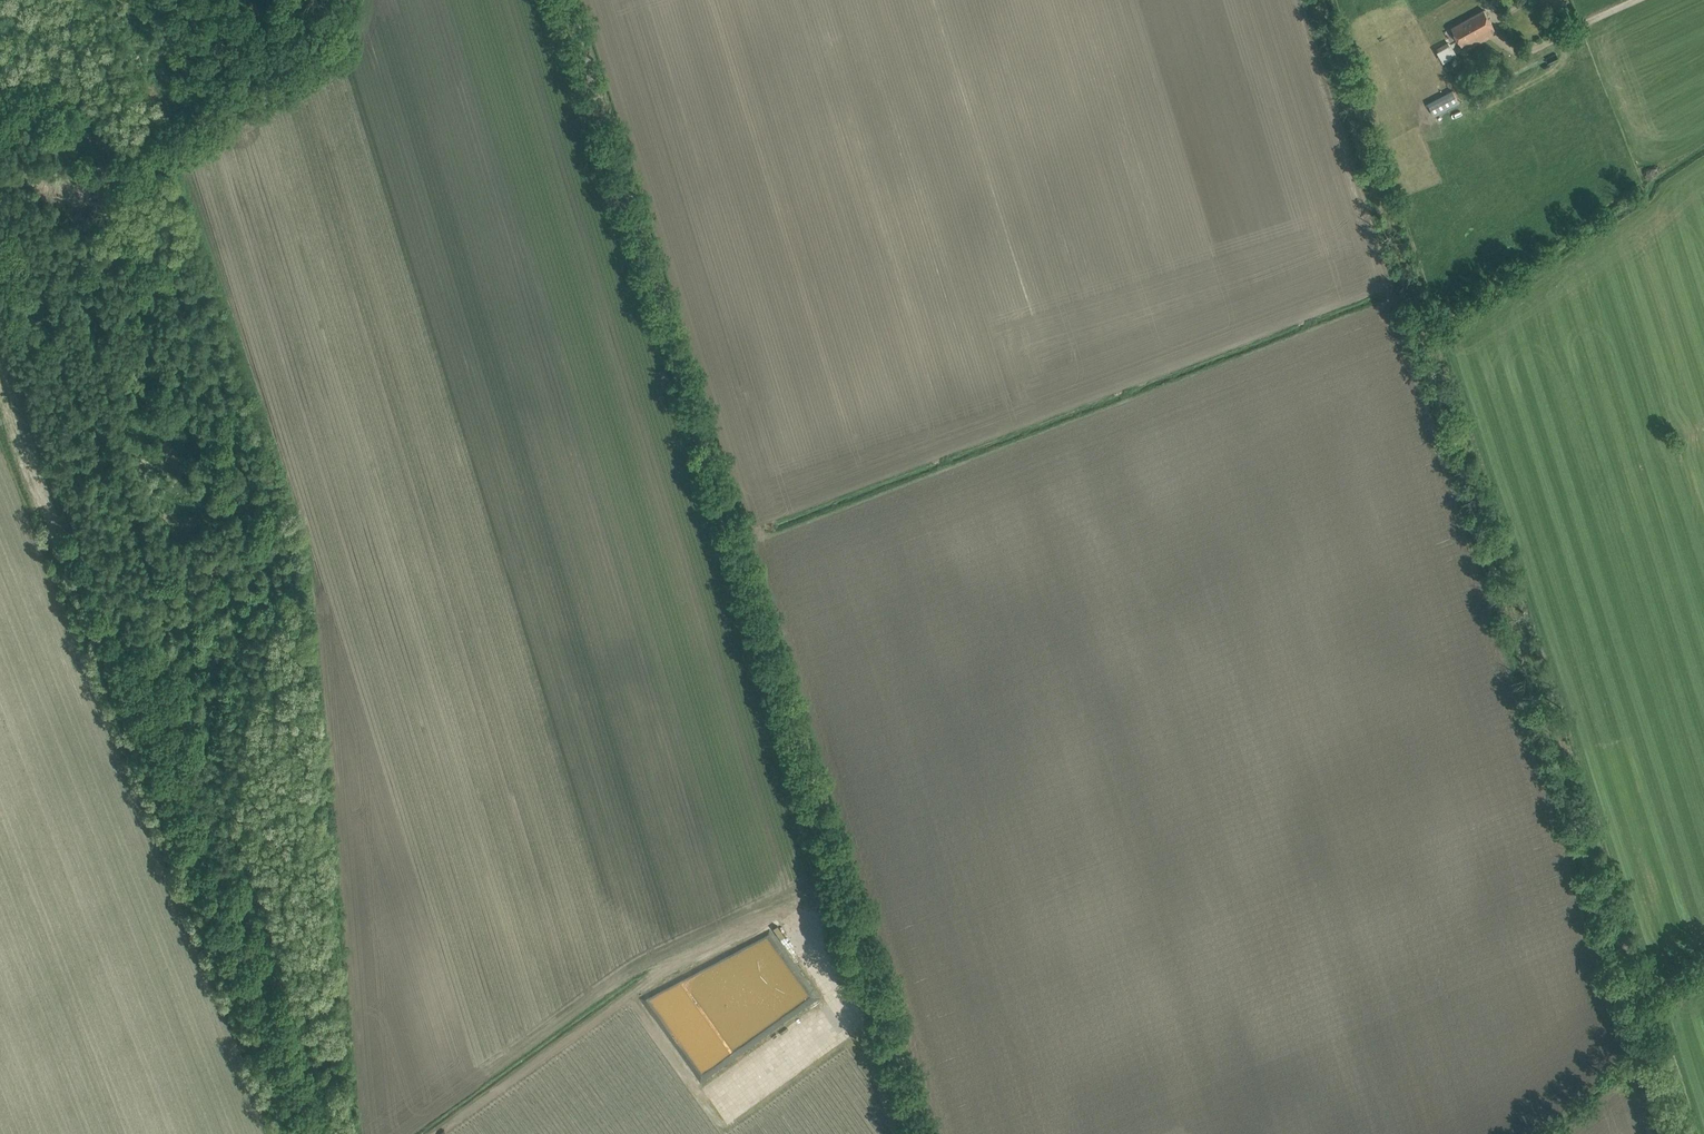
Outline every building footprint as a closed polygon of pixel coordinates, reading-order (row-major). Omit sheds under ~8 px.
[(1464,50),(1497,32),(1484,9),(1452,27),(1464,50)] [(681,1022),(693,1015),(672,1013),(665,1017),(686,1053),(687,1040),(679,1040),(680,1031),(685,1029),(681,1022)]
